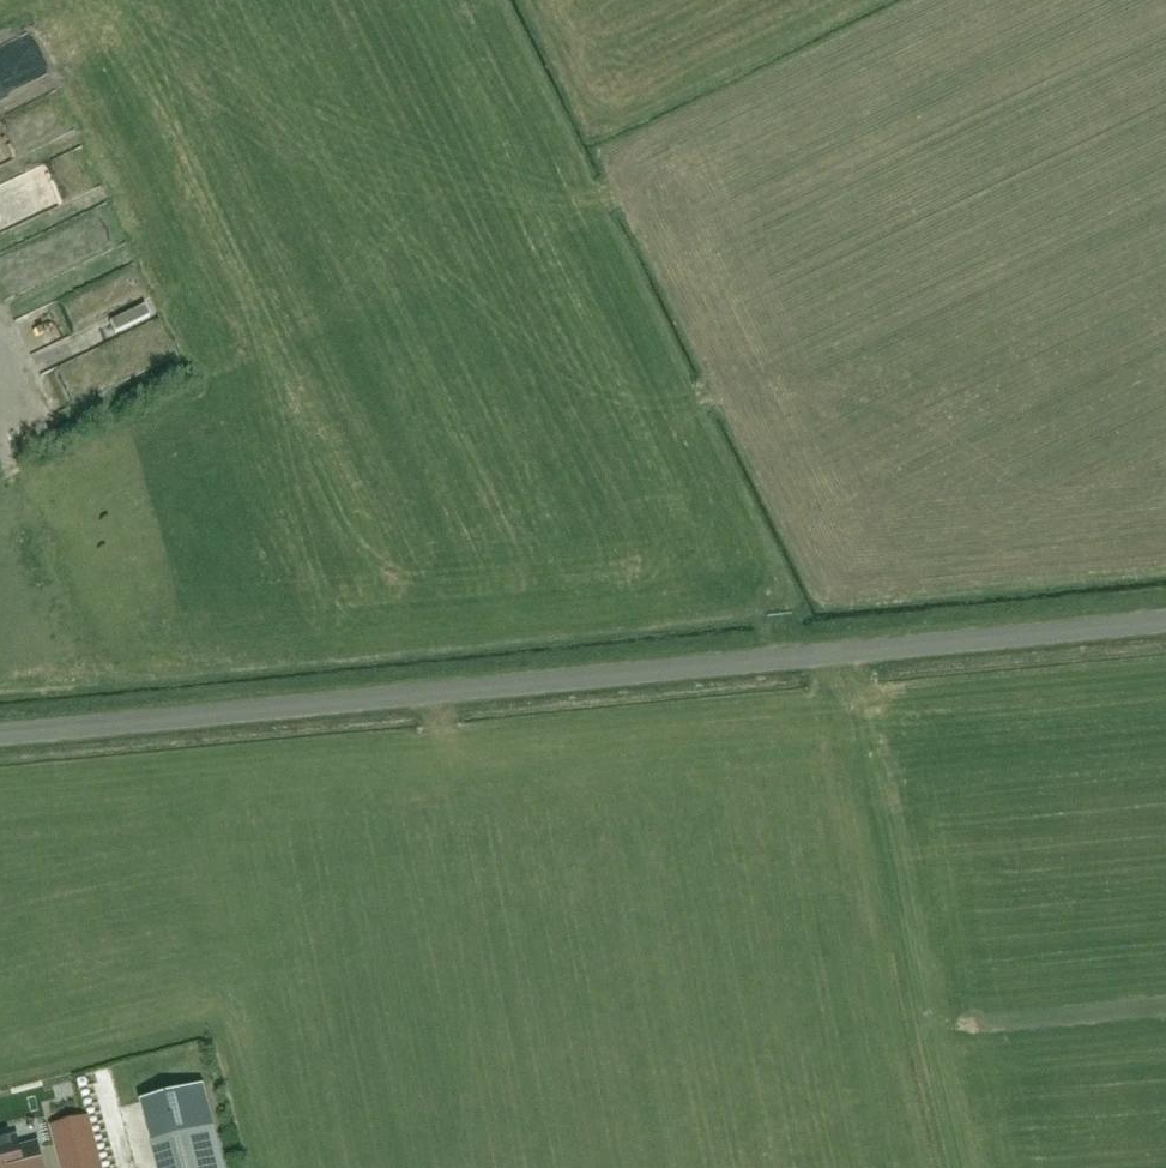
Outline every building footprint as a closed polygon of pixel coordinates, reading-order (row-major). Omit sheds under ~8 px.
[(37,138),(32,125),(45,119),(38,102),(0,117),(0,149),(1,152),(37,138)] [(47,382),(32,392),(42,407),(57,398),(47,382)] [(147,1100),(165,1167),(225,1167),(203,1085),(147,1100)] [(95,1158),(85,1120),(62,1126),(72,1164),(95,1158)] [(38,1144),(20,1149),(17,1138),(3,1142),(2,1136),(0,1136),(0,1167),(45,1167),(38,1144)]
